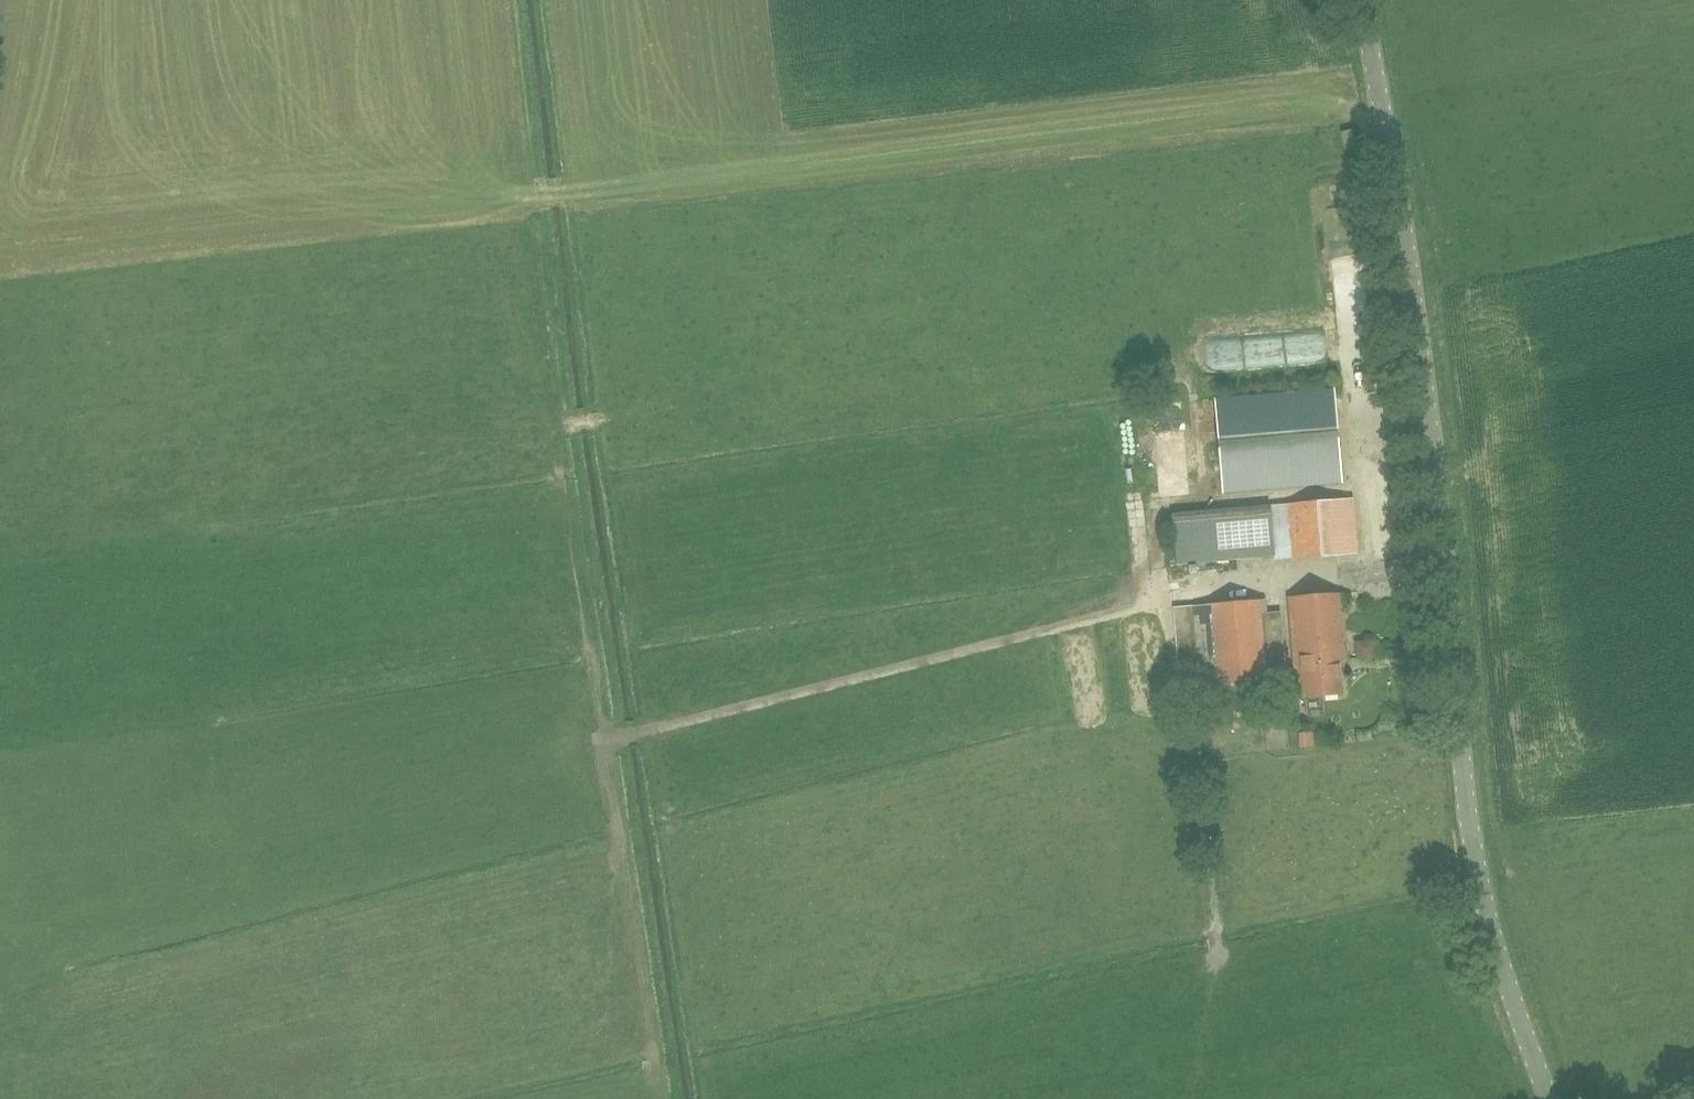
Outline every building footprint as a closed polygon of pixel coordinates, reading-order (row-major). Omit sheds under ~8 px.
[(1356,144),(1352,129),(1340,132),(1345,148),(1356,144)] [(1334,389),(1215,398),(1222,491),(1342,481),(1334,389)] [(1358,553),(1353,498),(1171,512),(1176,562),(1275,556),(1275,557),(1294,556),(1294,559),(1358,553)] [(1340,661),(1340,662),(1345,661),(1339,594),(1289,598),(1295,656),(1325,653),(1324,649),(1331,648),(1332,662),(1340,661)] [(1188,655),(1189,672),(1190,677),(1221,674),(1219,654),(1232,653),(1231,640),(1227,604),(1203,607),(1205,624),(1183,627),(1186,655),(1188,655)] [(1337,662),(1340,662),(1340,661),(1332,662),(1331,648),(1324,649),(1325,653),(1295,656),(1298,685),(1305,684),(1307,696),(1340,693),(1337,662)]
